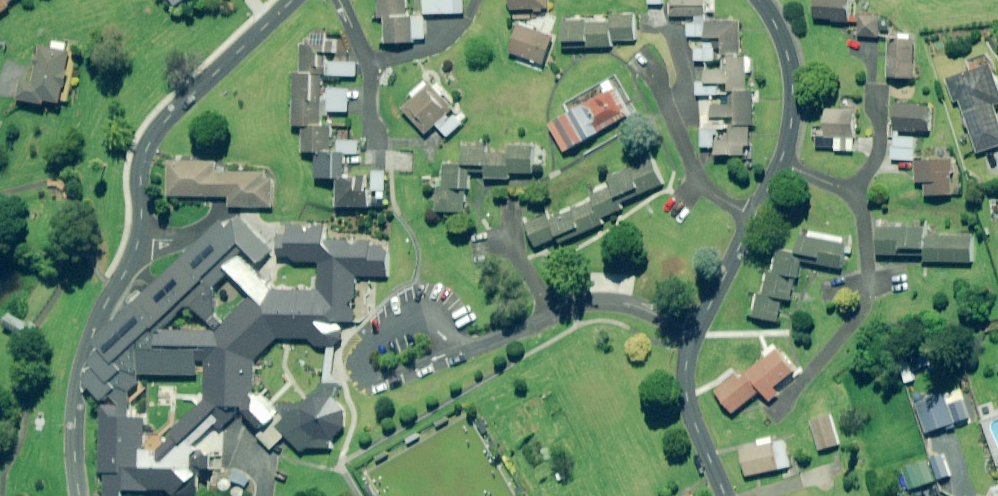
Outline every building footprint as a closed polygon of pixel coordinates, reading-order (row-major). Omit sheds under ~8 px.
[(10,7),(8,4),(14,0),(0,0),(0,14),(10,7)] [(405,13),(405,0),(378,0),(378,18),(382,17),(383,46),(414,45),(414,40),(429,40),(428,19),(414,19),(413,13),(405,13)] [(463,0),(423,0),(424,15),(463,14),(463,0)] [(508,11),(546,11),(546,0),(508,0),(508,11)] [(706,0),(666,0),(667,16),(706,16),(706,0)] [(814,19),(849,21),(851,0),(815,0),(814,19)] [(881,17),(861,16),(860,36),(881,37),(881,17)] [(634,41),(633,17),(609,18),(609,22),(564,23),(564,48),(613,48),(613,41),(634,41)] [(741,57),(741,21),(687,21),(687,36),(706,37),(706,50),(694,50),(694,61),(705,61),(705,83),(696,83),(696,95),(712,95),(712,116),(701,116),(701,148),(716,148),(716,156),(750,156),(750,126),(753,126),(753,91),(746,91),(746,72),(752,72),(752,57),(741,57)] [(553,37),(518,26),(509,53),(544,64),(553,37)] [(916,35),(901,34),(901,41),(890,40),(887,77),(913,79),(916,35)] [(298,73),(292,73),(291,127),(303,127),(302,154),(314,155),(314,179),(337,179),(337,208),(367,208),(367,193),(384,193),(385,175),(367,174),(346,174),(346,157),(358,158),(358,142),(332,141),(333,111),(348,111),(349,91),(326,90),(327,77),(356,78),(356,64),(328,63),(329,54),(337,54),(337,39),(299,38),(298,73)] [(52,41),(51,49),(38,47),(32,82),(21,80),(18,100),(45,105),(46,101),(67,104),(75,55),(77,45),(52,41)] [(993,66),(950,80),(957,102),(959,102),(976,154),(997,146),(997,118),(994,107),(997,106),(997,82),(993,66)] [(613,78),(601,85),(565,103),(570,112),(548,123),(564,153),(633,117),(617,87),(613,78)] [(454,110),(443,97),(445,94),(438,85),(435,87),(432,84),(429,87),(425,82),(410,94),(414,99),(404,108),(425,134),(436,125),(447,138),(463,124),(461,122),(466,118),(461,113),(458,115),(454,110)] [(930,106),(894,105),(893,131),(928,132),(930,106)] [(854,151),(853,111),(824,111),(824,138),(818,138),(819,151),(854,151)] [(916,138),(894,135),(891,159),(913,162),(916,138)] [(509,146),(508,155),(486,155),(487,149),(464,148),(463,166),(445,166),(444,189),(437,189),(436,212),(464,213),(465,189),(467,189),(468,172),(485,173),(485,178),(510,179),(511,173),(532,174),(533,147),(509,146)] [(613,187),(621,204),(663,185),(652,159),(609,178),(613,187)] [(952,195),(951,161),(915,161),(915,183),(924,182),(925,196),(952,195)] [(267,178),(267,173),(217,172),(217,162),(169,162),(168,197),(176,197),(175,202),(207,203),(207,197),(229,197),(229,207),(273,208),(273,178),(267,178)] [(621,204),(613,187),(590,197),(593,202),(600,220),(623,210),(621,204)] [(600,220),(593,202),(572,211),(582,234),(603,225),(600,220)] [(572,211),(549,221),(557,239),(560,244),(582,234),(572,211)] [(118,489),(165,489),(172,495),(198,495),(199,455),(189,446),(213,424),(219,431),(239,411),(257,433),(272,418),(249,394),(252,361),(275,340),(307,341),(317,348),(337,342),(338,321),(354,322),(356,275),(386,276),(387,247),(368,247),(368,242),(323,240),(324,227),(288,225),(287,236),(276,235),(275,254),(287,254),(292,261),(319,263),(318,290),(271,288),(257,303),(252,297),(214,335),(157,332),(187,304),(204,321),(218,308),(205,293),(246,254),(256,264),(271,250),(238,215),(222,229),(217,223),(90,342),(99,351),(87,362),(92,367),(80,378),(102,400),(105,398),(114,407),(99,407),(99,472),(104,472),(104,495),(118,495),(118,489)] [(557,239),(549,221),(547,216),(526,226),(536,248),(557,239)] [(932,238),(932,230),(877,228),(876,255),(925,256),(925,262),(971,263),(972,239),(932,238)] [(775,272),(794,276),(798,277),(800,261),(841,269),(846,245),(800,236),(796,255),(778,252),(775,272)] [(764,296),(781,299),(789,301),(794,276),(775,272),(774,274),(769,273),(764,296)] [(781,299),(764,296),(757,295),(753,318),(777,322),(781,299)] [(29,341),(36,331),(9,315),(3,325),(29,341)] [(794,373),(776,350),(739,378),(737,375),(715,392),(732,413),(761,391),(769,401),(778,394),(774,388),(794,373)] [(928,365),(924,350),(907,355),(911,370),(928,365)] [(140,452),(158,452),(174,436),(170,430),(205,402),(206,361),(194,360),(194,375),(138,373),(136,382),(126,389),(125,418),(141,418),(140,452)] [(952,426),(943,396),(916,405),(925,434),(952,426)] [(275,427),(300,452),(306,448),(329,450),(329,440),(343,428),(342,410),(333,398),(314,399),(305,404),(291,407),(283,403),(276,411),(283,418),(275,427)] [(983,425),(981,415),(970,416),(972,427),(983,425)] [(838,445),(829,416),(809,422),(818,451),(838,445)] [(773,444),(771,438),(757,441),(758,447),(740,451),(746,477),(789,467),(783,442),(773,444)] [(951,476),(944,455),(930,459),(938,480),(951,476)] [(933,483),(926,461),(913,465),(916,474),(920,487),(933,483)] [(988,489),(990,494),(983,495),(997,495),(997,486),(988,489)]
